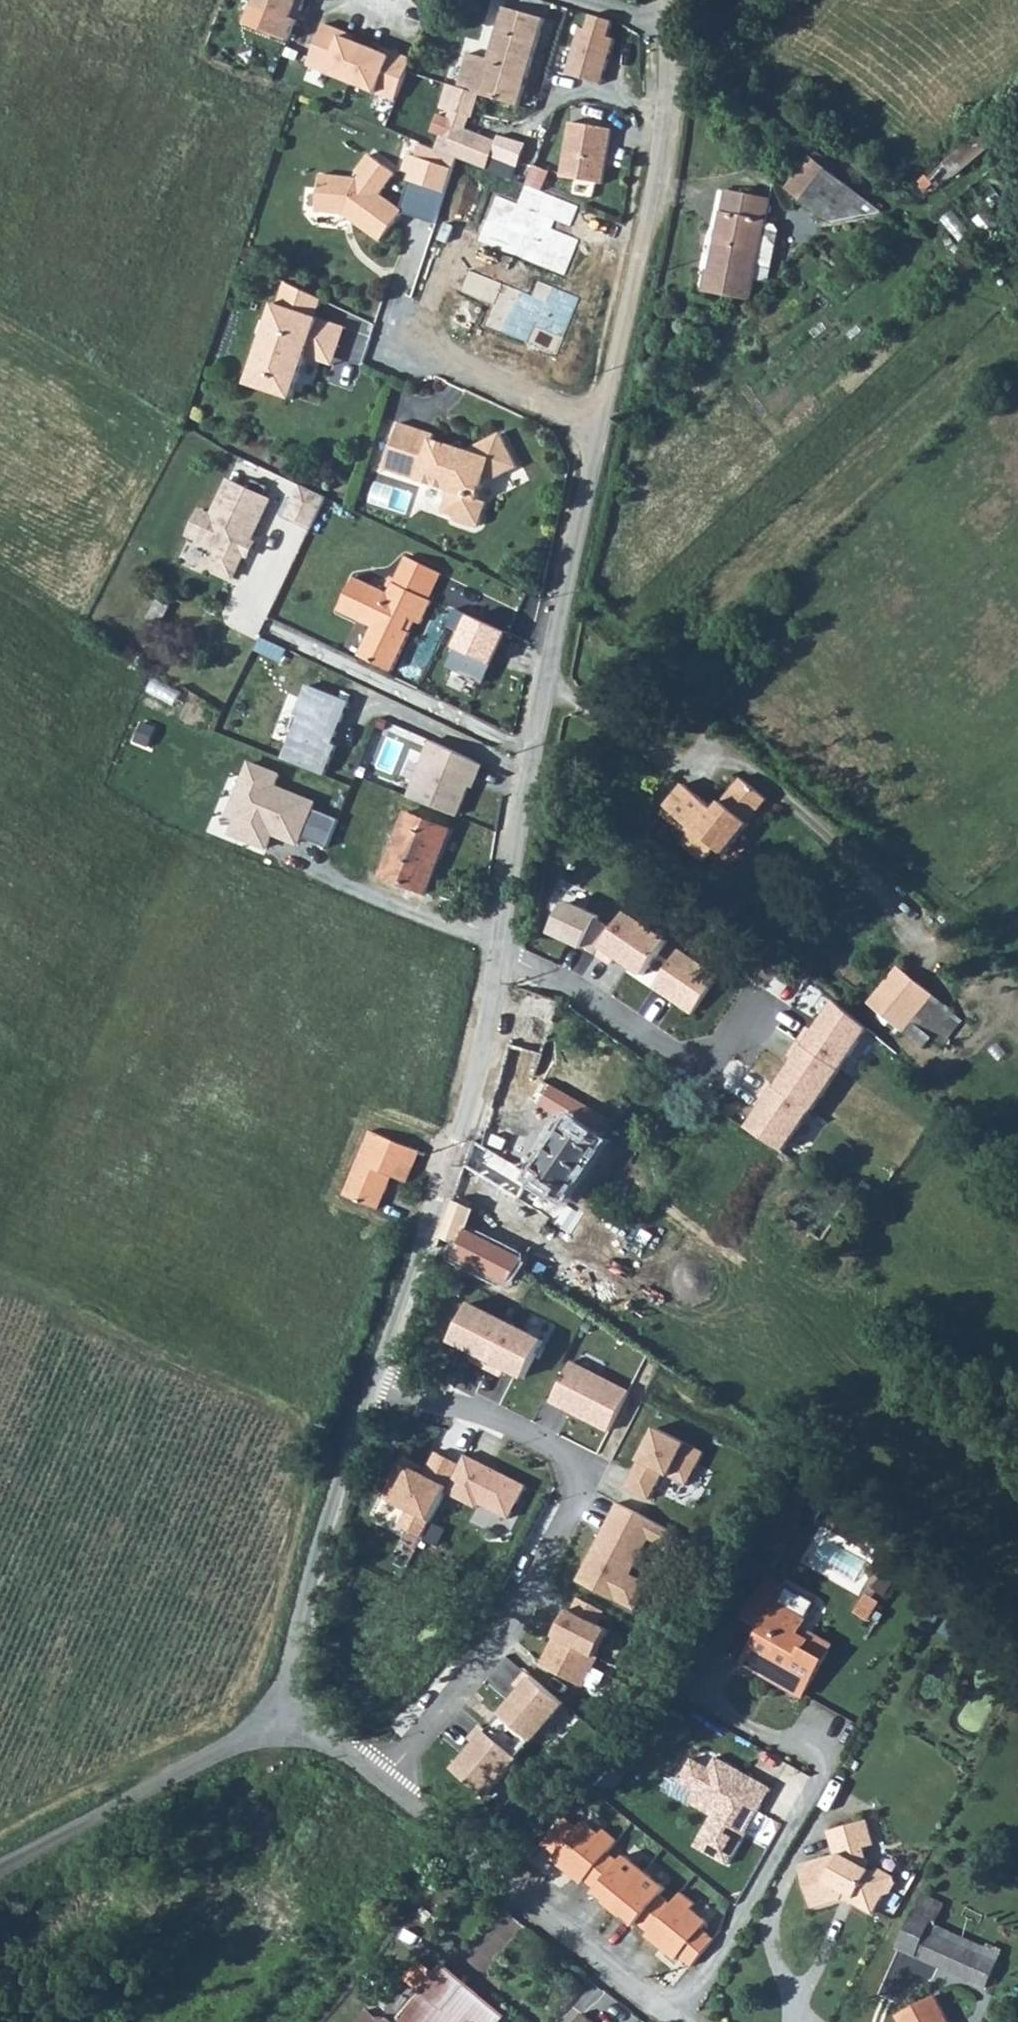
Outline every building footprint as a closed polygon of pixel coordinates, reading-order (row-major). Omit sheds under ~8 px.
[(247,20),(289,37),(297,16),(292,14),(296,5),(301,6),(303,0),(255,0),(247,20)] [(535,15),(493,3),(479,56),(459,50),(450,82),(440,80),(433,104),(466,114),(473,92),(512,102),(529,39),(535,15)] [(301,6),(296,5),(292,14),(297,16),(301,6)] [(546,18),(535,15),(529,39),(539,42),(546,18)] [(345,28),(325,20),(308,62),(396,97),(413,55),(393,47),(391,52),(381,48),(353,37),(343,33),(345,28)] [(345,28),(343,33),(353,37),(355,32),(345,28)] [(383,43),(381,48),(391,52),(393,47),(383,43)] [(491,137),(440,117),(429,145),(458,156),(480,165),(491,137)] [(616,129),(573,122),(564,178),(607,185),(616,129)] [(991,126),(946,164),(957,177),(1002,139),(991,126)] [(448,190),(458,156),(429,145),(421,141),(417,154),(410,151),(405,168),(412,170),(410,177),(448,190)] [(318,210),(346,213),(381,240),(404,210),(380,191),(396,170),(371,152),(359,169),(362,172),(360,177),(322,172),(318,210)] [(787,189),(829,221),(853,189),(812,157),(787,189)] [(543,194),(553,173),(539,166),(528,186),(543,194)] [(704,290),(752,300),(758,266),(773,268),(779,231),(776,226),(766,224),(770,201),(726,191),(711,270),(708,269),(704,290)] [(307,356),(320,318),(326,302),(286,283),(280,304),(275,303),(247,383),(293,399),(307,356)] [(307,356),(333,364),(346,327),(320,318),(307,356)] [(455,445),(434,439),(436,433),(401,422),(386,468),(441,486),(449,501),(445,513),(458,517),(461,523),(478,529),(485,525),(492,503),(484,500),(489,484),(521,467),(504,432),(459,455),(455,445)] [(273,501),(230,480),(214,513),(202,507),(188,538),(217,551),(209,569),(234,581),(245,558),(251,561),(260,542),(254,539),(273,501)] [(303,486),(288,515),(314,529),(329,499),(303,486)] [(340,611),(373,627),(359,656),(392,671),(410,633),(405,631),(411,619),(421,624),(431,602),(428,601),(440,575),(405,559),(395,580),(390,578),(387,587),(391,589),(389,594),(355,578),(340,611)] [(157,601),(169,607),(174,598),(162,591),(157,601)] [(157,601),(148,618),(160,624),(169,607),(157,601)] [(474,617),(450,666),(485,683),(492,667),(498,669),(513,637),(474,617)] [(133,648),(146,653),(152,639),(139,634),(133,648)] [(351,699),(313,685),(303,711),(310,713),(293,756),(325,768),(351,699)] [(487,769),(433,747),(412,800),(466,822),(487,769)] [(288,777),(255,764),(234,817),(242,820),(235,837),(271,852),(278,834),(333,855),(347,819),(324,810),(327,803),(284,786),(288,777)] [(668,803),(729,849),(769,800),(742,778),(715,810),(683,784),(668,803)] [(665,806),(683,821),(716,847),(725,854),(729,849),(668,803),(665,806)] [(380,875),(425,892),(450,830),(406,812),(380,875)] [(683,821),(677,827),(687,835),(681,843),(704,861),(716,847),(683,821)] [(599,951),(611,930),(563,904),(544,937),(578,955),(585,943),(599,951)] [(611,930),(599,951),(639,978),(665,940),(625,912),(611,930)] [(685,950),(659,988),(699,1016),(725,978),(685,950)] [(869,1004),(904,1032),(939,994),(903,963),(869,1004)] [(904,1032),(925,1049),(933,1038),(943,1045),(967,1019),(939,994),(904,1032)] [(873,1032),(835,1005),(803,1048),(841,1075),(873,1032)] [(497,1092),(537,1105),(570,1123),(534,1177),(533,1179),(565,1201),(616,1122),(538,1077),(545,1055),(510,1045),(497,1092)] [(841,1075),(803,1048),(777,1086),(815,1112),(841,1075)] [(815,1112),(777,1086),(746,1131),(784,1156),(815,1112)] [(378,1209),(391,1177),(406,1183),(419,1151),(370,1132),(344,1195),(378,1209)] [(465,1167),(520,1200),(533,1179),(534,1177),(483,1146),(475,1141),(465,1167)] [(520,1200),(553,1220),(565,1201),(533,1179),(520,1200)] [(437,1246),(513,1282),(519,1272),(526,1261),(467,1233),(475,1209),(453,1200),(437,1246)] [(541,1339),(470,1304),(450,1346),(521,1381),(541,1339)] [(636,1391),(576,1361),(555,1402),(616,1432),(636,1391)] [(648,1465),(639,1484),(664,1496),(677,1469),(704,1482),(718,1453),(658,1425),(640,1462),(648,1465)] [(536,1484),(472,1453),(466,1466),(443,1455),(435,1473),(414,1463),(394,1505),(414,1515),(409,1525),(427,1534),(448,1489),(518,1522),(536,1484)] [(675,1527),(628,1504),(591,1579),(638,1602),(675,1527)] [(764,1675),(769,1669),(807,1691),(833,1644),(811,1631),(807,1638),(800,1633),(811,1613),(810,1612),(783,1596),(786,1591),(789,1586),(768,1575),(745,1616),(764,1627),(744,1663),(764,1675)] [(783,1596),(810,1612),(813,1606),(786,1591),(783,1596)] [(620,1607),(591,1594),(584,1610),(569,1603),(544,1659),(595,1681),(617,1630),(611,1628),(620,1607)] [(764,1675),(803,1697),(807,1691),(769,1669),(764,1675)] [(569,1706),(536,1678),(505,1716),(538,1743),(569,1706)] [(517,1760),(488,1733),(451,1773),(480,1800),(517,1760)] [(783,1784),(730,1755),(723,1767),(706,1758),(695,1779),(712,1789),(705,1802),(725,1813),(709,1842),(745,1862),(759,1836),(742,1826),(755,1804),(768,1811),(783,1784)] [(574,1828),(563,1820),(540,1847),(554,1858),(551,1862),(580,1884),(583,1880),(605,1852),(614,1840),(600,1829),(596,1834),(579,1821),(574,1828)] [(843,1899),(846,1891),(857,1897),(855,1902),(874,1912),(881,1898),(891,1896),(896,1885),(894,1875),(881,1869),(878,1873),(867,1867),(869,1863),(865,1848),(873,1846),(867,1822),(828,1832),(835,1856),(803,1865),(815,1907),(843,1899)] [(616,1861),(605,1852),(583,1880),(595,1889),(592,1893),(634,1925),(637,1921),(649,1930),(670,1902),(658,1893),(663,1886),(622,1854),(616,1861)] [(693,1901),(679,1890),(670,1902),(649,1930),(646,1934),(676,1957),(679,1953),(692,1964),(713,1935),(700,1926),(706,1918),(689,1906),(693,1901)] [(843,1899),(853,1905),(855,1902),(857,1897),(846,1891),(843,1899)] [(930,1927),(938,1908),(920,1900),(899,1950),(971,1982),(973,1977),(989,1984),(1001,1958),(985,1951),(982,1957),(927,1933),(930,1927)] [(930,1927),(927,1933),(982,1957),(985,1951),(930,1927)] [(434,1974),(420,1962),(405,1982),(418,1993),(434,1974)] [(398,2018),(403,2021),(499,2021),(504,2016),(443,1964),(434,1974),(418,1993),(398,2018)] [(971,1982),(987,1989),(989,1984),(973,1977),(971,1982)] [(935,1995),(897,2016),(900,2021),(950,2021),(935,1995)] [(376,2019),(367,2010),(358,2021),(373,2021),(376,2019)] [(571,2021),(591,2021),(579,2012),(571,2021)]
